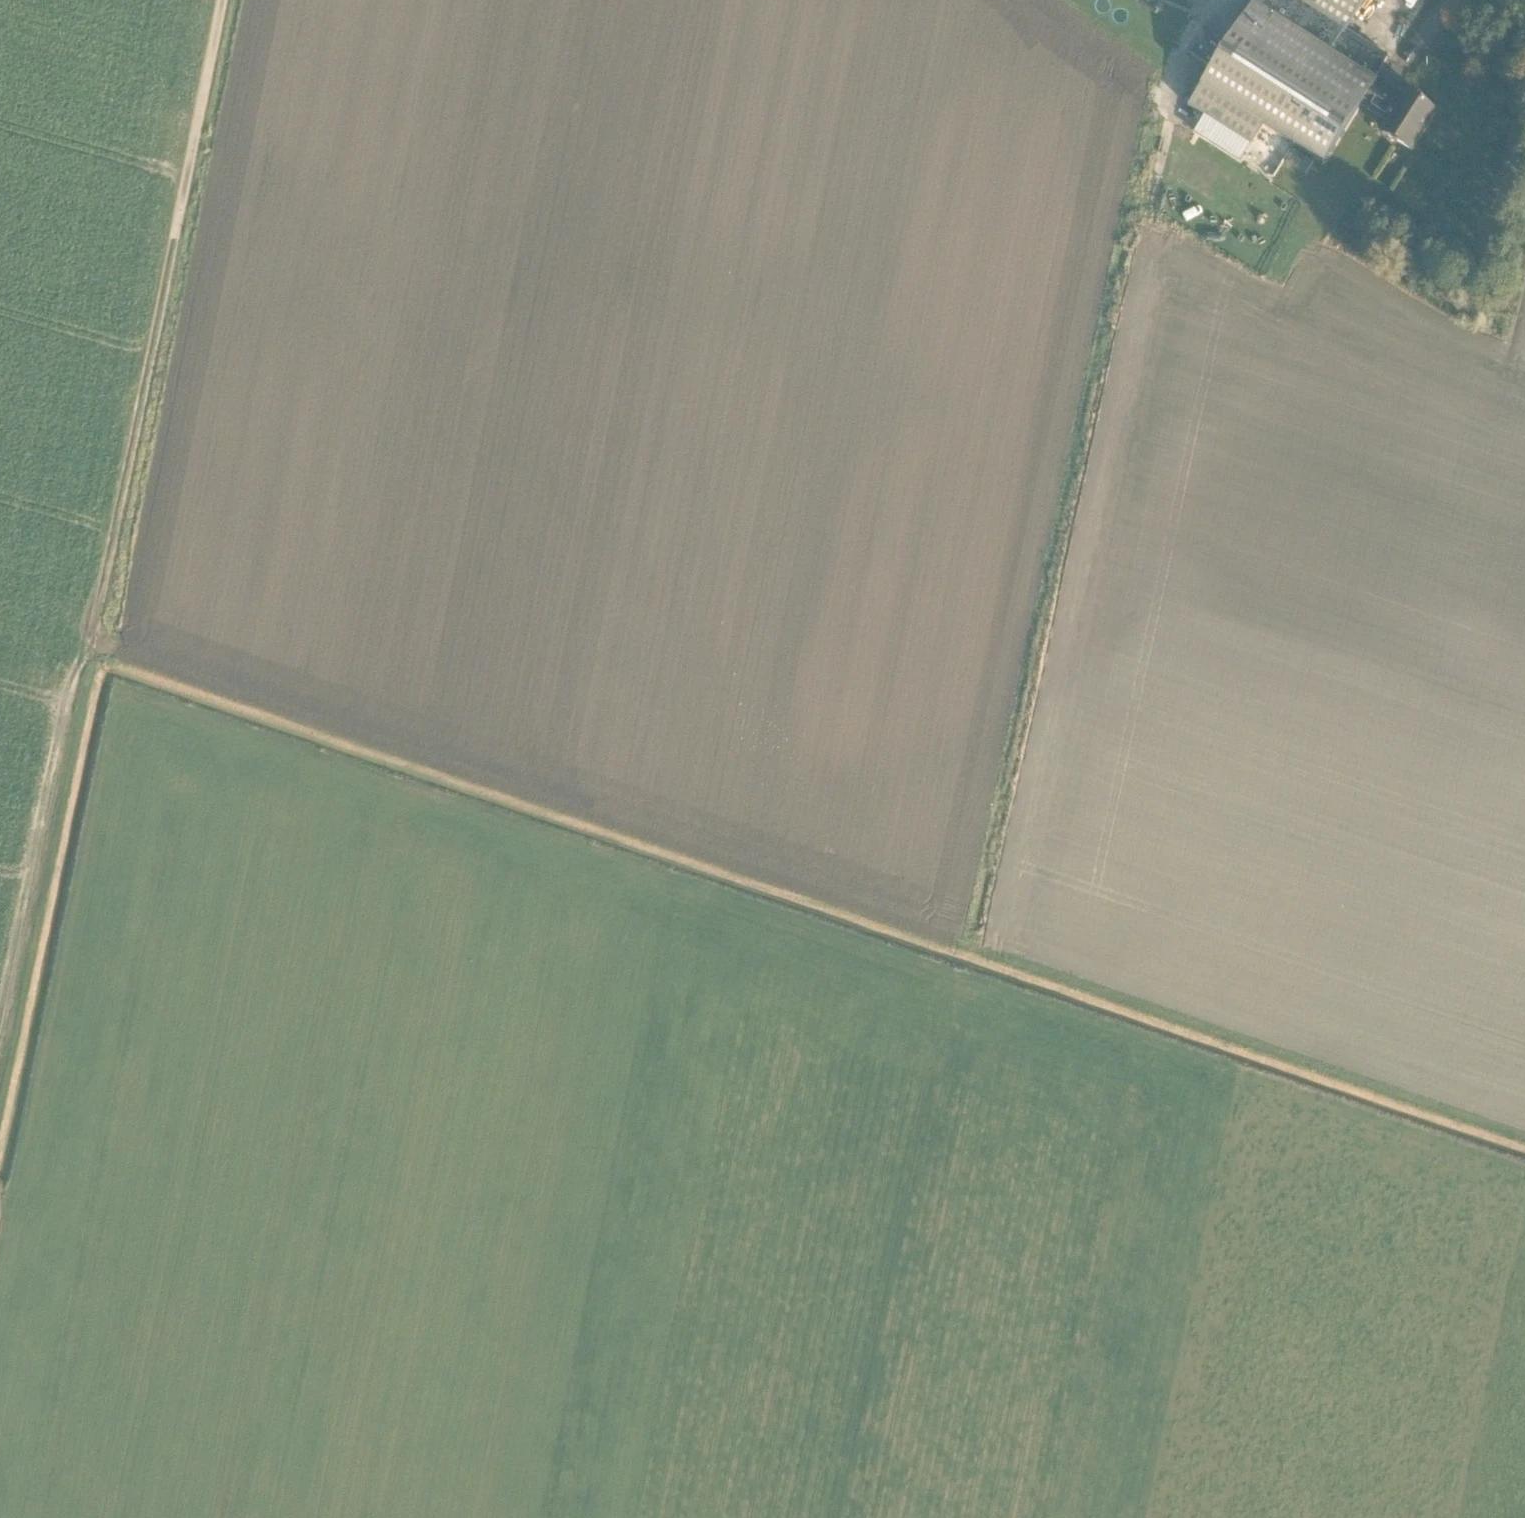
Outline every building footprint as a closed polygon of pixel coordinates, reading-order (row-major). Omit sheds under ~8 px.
[(1365,0),(1256,0),(1258,1),(1331,50),(1344,31),(1346,29),(1365,0)] [(1251,145),(1264,124),(1323,163),(1362,104),(1390,122),(1383,133),(1412,152),(1438,113),(1408,93),(1403,100),(1377,83),(1379,80),(1375,78),(1389,58),(1346,29),(1344,31),(1331,50),(1258,1),(1190,104),(1251,145)]
